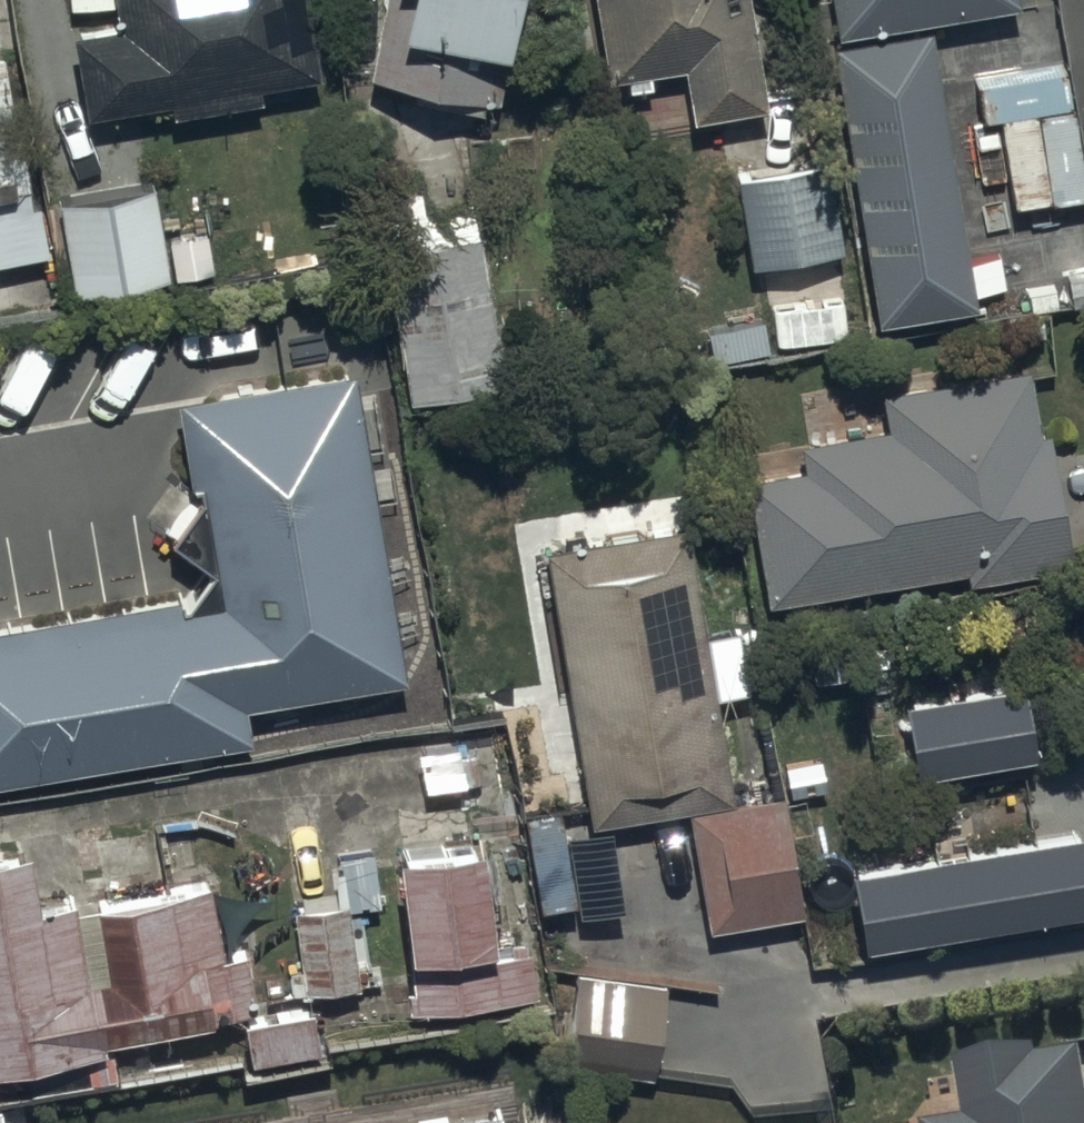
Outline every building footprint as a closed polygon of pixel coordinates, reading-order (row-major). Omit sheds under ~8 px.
[(118,6),(71,15),(85,95),(164,81),(166,96),(251,82),(249,73),(319,60),(309,0),(117,0),(118,6)] [(366,60),(498,87),(515,0),(377,0),(366,60)] [(606,64),(679,52),(687,99),(762,86),(748,0),(596,0),(606,64)] [(835,14),(918,0),(832,0),(835,14)] [(971,289),(924,11),(824,28),(872,306),(971,289)] [(39,279),(0,58),(0,286),(39,279)] [(825,148),(735,163),(753,268),(843,252),(825,148)] [(153,183),(59,201),(78,304),(172,286),(153,183)] [(501,384),(474,212),(379,227),(406,399),(501,384)] [(747,457),(764,583),(966,556),(967,562),(1065,549),(1046,410),(1038,412),(1030,358),(885,378),(889,411),(798,423),(801,449),(747,457)] [(358,381),(180,411),(212,599),(0,638),(0,793),(253,751),(248,716),(407,689),(358,381)] [(678,795),(728,787),(684,509),(544,531),(588,809),(678,795)] [(1035,750),(1022,676),(907,696),(920,772),(1035,750)] [(732,788),(682,796),(701,913),(806,897),(788,779),(732,788)] [(478,814),(391,823),(407,990),(524,978),(518,915),(489,918),(478,814)] [(0,828),(0,1048),(108,1031),(105,1017),(239,996),(230,941),(223,942),(211,868),(67,891),(65,877),(35,882),(26,824),(0,828)] [(854,868),(867,943),(1083,905),(1083,829),(854,868)] [(344,891),(296,897),(307,979),(354,973),(344,891)] [(650,1064),(665,974),(573,959),(559,1049),(650,1064)] [(311,994),(242,1005),(248,1046),(317,1036),(311,994)] [(1082,1047),(1042,1053),(1041,1040),(962,1055),(968,1111),(922,1120),(923,1122),(1083,1122),(1083,1058),(1082,1047)] [(502,1109),(417,1122),(505,1122),(502,1109)]
